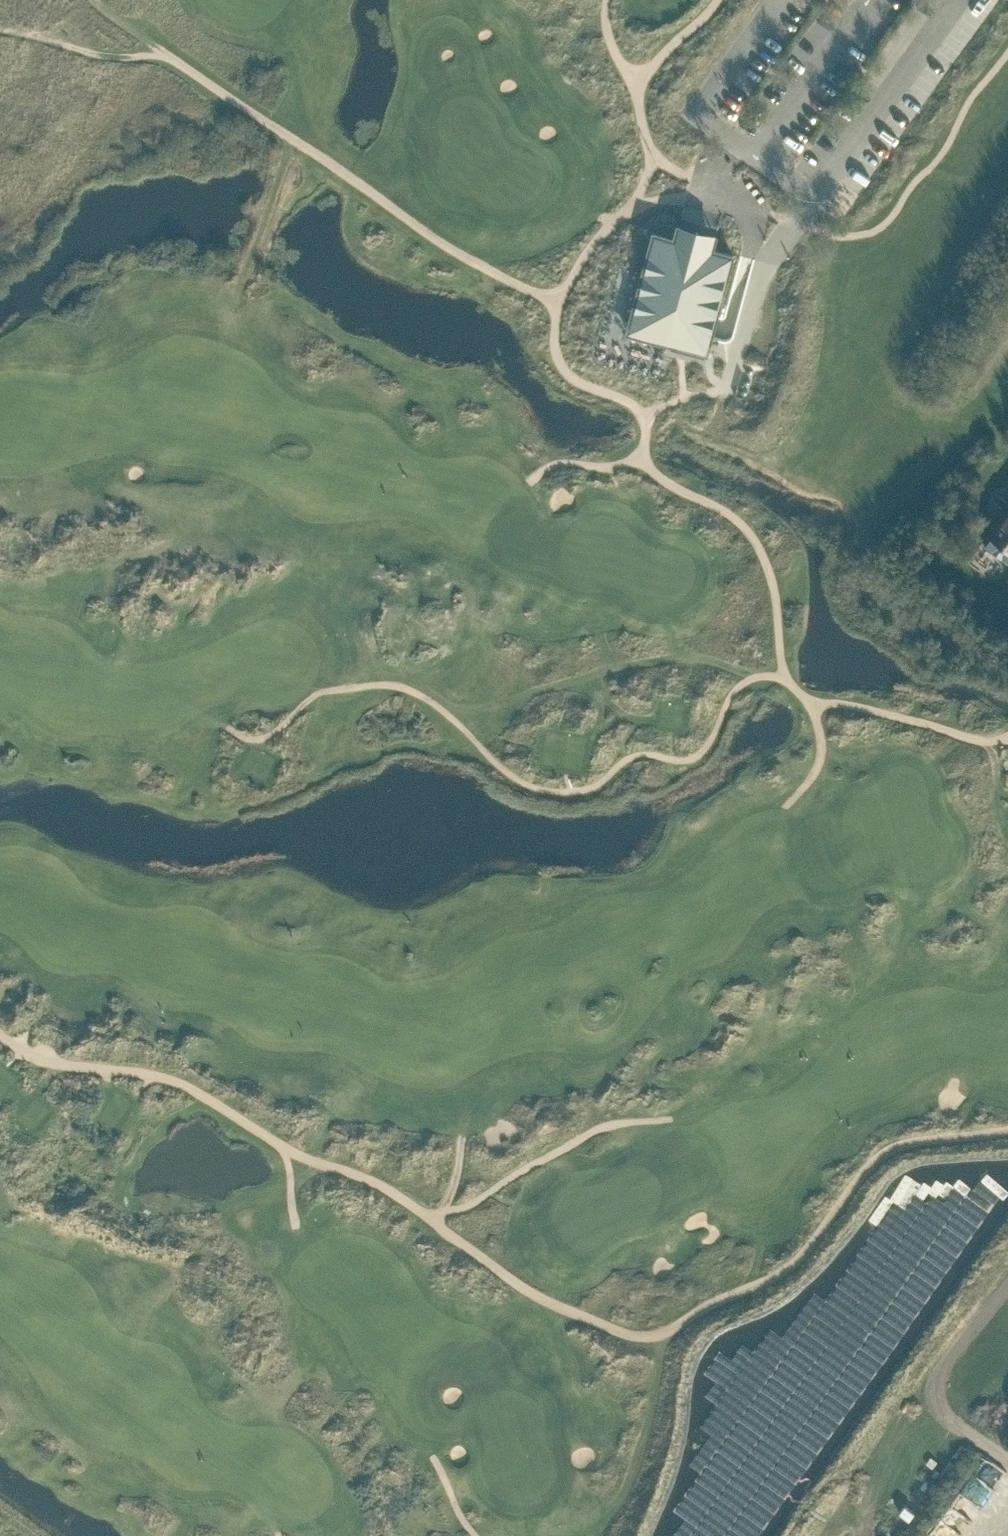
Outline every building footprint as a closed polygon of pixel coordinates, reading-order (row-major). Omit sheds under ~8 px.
[(644,272),(628,330),(666,341),(673,343),(706,351),(707,351),(713,327),(733,253),(713,248),(714,242),(677,232),(676,238),(655,232),(644,272)] [(673,343),(672,347),(682,350),(704,356),(706,351),(673,343)] [(986,545),(1007,561),(1007,510),(991,534),(993,535),(986,545)]
